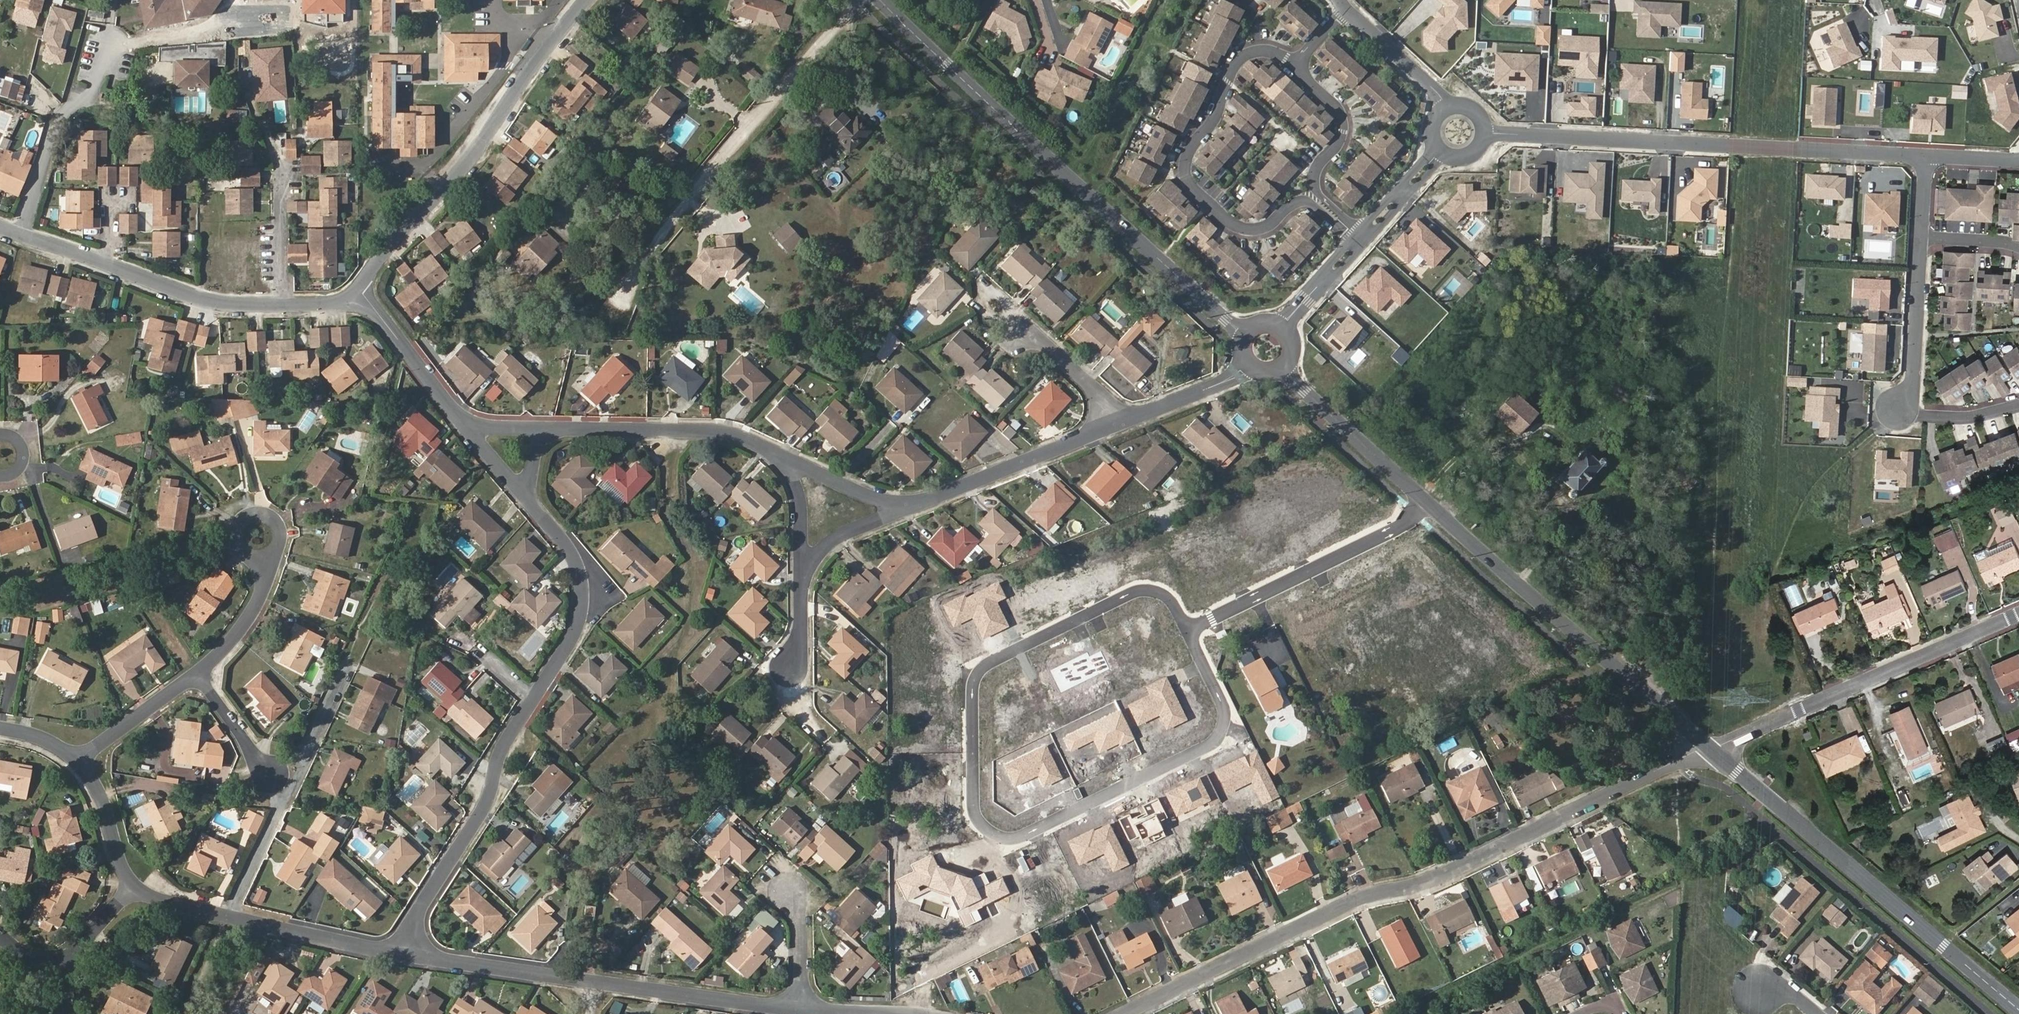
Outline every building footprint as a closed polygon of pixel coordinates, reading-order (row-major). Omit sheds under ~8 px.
[(13,21),(17,22),(27,24),(34,26),(41,1),(38,0),(18,0),(13,21)] [(176,2),(166,3),(163,1),(163,0),(139,0),(139,1),(141,12),(141,13),(144,28),(205,17),(217,0),(177,0),(176,2)] [(209,17),(220,0),(217,0),(205,17),(209,17)] [(785,5),(770,0),(735,0),(731,13),(779,27),(783,14),(785,5)] [(1003,0),(1001,0),(990,20),(998,24),(1005,28),(1009,26),(1013,41),(1017,40),(1020,50),(1026,47),(1030,41),(1028,36),(1032,35),(1026,16),(1008,7),(1009,3),(1003,0)] [(1236,23),(1234,22),(1242,8),(1226,0),(1218,0),(1217,3),(1213,1),(1209,10),(1211,11),(1207,19),(1210,21),(1204,32),(1201,30),(1196,39),(1197,40),(1193,47),(1196,49),(1193,55),(1214,66),(1218,59),(1215,58),(1219,51),(1221,52),(1236,23)] [(1315,21),(1317,19),(1310,12),(1308,15),(1298,6),(1300,4),(1296,0),(1290,0),(1276,15),(1283,21),(1282,23),(1292,33),(1294,31),(1301,37),(1315,21)] [(1456,15),(1465,15),(1465,0),(1464,0),(1442,0),(1446,4),(1443,8),(1443,15),(1436,16),(1423,29),(1424,42),(1431,48),(1446,47),(1445,38),(1456,26),(1456,15)] [(1487,2),(1499,13),(1510,0),(1489,0),(1487,2)] [(1678,23),(1679,2),(1634,0),(1634,9),(1641,10),(1641,17),(1638,16),(1638,34),(1658,35),(1659,22),(1678,23)] [(2000,4),(1993,6),(1992,4),(1986,0),(1975,0),(1968,12),(1975,16),(1977,24),(1981,39),(2000,34),(1997,25),(1995,23),(1994,20),(2004,18),(2000,4)] [(1609,12),(1609,5),(1592,4),(1591,11),(1609,12)] [(636,11),(628,5),(626,8),(633,14),(636,11)] [(1443,15),(1443,8),(1441,6),(1434,13),(1436,16),(1443,15)] [(631,38),(647,20),(636,11),(633,14),(626,8),(621,13),(624,16),(621,19),(619,17),(613,23),(631,38)] [(1077,40),(1074,40),(1070,47),(1087,56),(1088,55),(1091,49),(1097,52),(1113,22),(1092,11),(1077,40)] [(779,27),(787,29),(791,16),(783,14),(779,27)] [(1466,25),(1465,15),(1456,15),(1456,26),(1466,25)] [(1131,22),(1120,16),(1116,23),(1128,29),(1131,22)] [(987,26),(996,30),(998,24),(990,20),(987,26)] [(1855,47),(1854,43),(1856,42),(1847,21),(1829,29),(1836,44),(1828,48),(1835,65),(1863,54),(1859,46),(1858,46),(1855,47)] [(27,24),(17,22),(16,28),(26,31),(27,24)] [(1115,26),(1129,33),(1133,23),(1131,22),(1128,29),(1116,23),(1115,26)] [(1981,39),(1977,24),(1969,26),(1973,41),(1981,39)] [(1550,26),(1538,25),(1537,42),(1549,43),(1550,26)] [(1820,31),(1823,42),(1830,40),(1827,29),(1820,31)] [(62,45),(67,47),(72,31),(67,30),(62,45)] [(711,48),(716,42),(706,33),(701,40),(711,48)] [(1598,36),(1560,34),(1559,54),(1578,55),(1577,63),(1577,74),(1595,75),(1598,36)] [(1937,71),(1940,38),(1883,34),(1881,68),(1937,71)] [(1357,63),(1347,54),(1349,52),(1342,45),(1340,48),(1335,44),(1337,41),(1330,35),(1314,53),(1321,59),(1319,61),(1325,66),(1326,64),(1332,70),(1331,71),(1342,81),(1343,79),(1350,85),(1366,67),(1359,61),(1357,63)] [(446,36),(446,79),(476,79),(476,70),(475,44),(475,36),(446,36)] [(226,59),(222,59),(222,41),(194,43),(194,50),(189,51),(189,43),(159,45),(158,45),(159,60),(181,61),(181,65),(178,66),(177,68),(177,71),(179,72),(177,85),(188,85),(188,82),(194,82),(194,86),(201,86),(202,71),(207,71),(207,65),(207,59),(210,59),(210,62),(226,63),(226,59)] [(486,54),(486,45),(475,44),(476,70),(486,70),(486,60),(486,54)] [(42,50),(31,47),(24,67),(35,71),(42,50)] [(1088,55),(1087,56),(1070,47),(1066,54),(1088,66),(1092,57),(1088,55)] [(47,52),(42,50),(35,71),(43,73),(47,61),(45,60),(47,52)] [(283,50),(255,51),(256,70),(254,70),(255,100),(284,99),(283,50)] [(1670,70),(1685,71),(1686,51),(1672,50),(1670,70)] [(1536,88),(1538,53),(1528,53),(1527,62),(1516,62),(1517,52),(1496,51),(1495,65),(1502,65),(1502,76),(1511,77),(1510,82),(1516,82),(1516,76),(1522,77),(1522,83),(1527,83),(1526,87),(1536,88)] [(1527,62),(1528,53),(1517,52),(1516,62),(1527,62)] [(582,72),(587,66),(573,54),(568,61),(582,72)] [(1577,63),(1578,55),(1559,54),(1559,62),(1577,63)] [(693,76),(699,69),(683,57),(678,65),(693,76)] [(1302,89),(1278,68),(1277,69),(1271,63),(1273,61),(1267,57),(1258,67),(1248,59),(1238,70),(1248,79),(1252,74),(1257,79),(1255,81),(1284,108),(1284,109),(1290,114),(1290,113),(1302,124),(1304,121),(1309,125),(1306,127),(1313,133),(1312,134),(1322,143),(1332,133),(1322,124),(1330,115),(1323,109),(1325,108),(1319,103),(1317,105),(1306,95),(1298,103),(1293,99),(1301,90),(1302,89)] [(1190,116),(1205,87),(1202,85),(1209,71),(1184,58),(1180,67),(1182,69),(1179,75),(1183,76),(1180,82),(1176,80),(1168,97),(1171,98),(1169,103),(1165,102),(1162,108),(1159,106),(1155,115),(1180,128),(1187,114),(1190,116)] [(564,67),(577,78),(582,72),(568,61),(564,67)] [(762,78),(744,62),(737,70),(755,85),(762,78)] [(1066,68),(1057,64),(1054,72),(1053,75),(1057,76),(1057,75),(1062,72),(1064,73),(1066,68)] [(1630,86),(1633,86),(1633,91),(1633,92),(1633,91),(1632,99),(1652,100),(1652,88),(1650,84),(1650,75),(1653,75),(1654,65),(1622,64),(1621,86),(1630,86)] [(687,84),(693,76),(678,65),(672,72),(687,84)] [(1017,77),(1021,69),(1015,65),(1010,74),(1017,77)] [(1510,82),(1511,77),(1502,76),(1502,65),(1495,65),(1495,81),(1510,82)] [(35,71),(24,67),(22,67),(20,73),(42,80),(44,73),(43,73),(35,71)] [(1057,76),(1053,75),(1054,72),(1044,67),(1035,84),(1044,89),(1042,95),(1058,103),(1065,89),(1066,90),(1085,99),(1093,82),(1066,68),(1064,73),(1062,72),(1057,75),(1057,76)] [(1392,95),(1395,92),(1371,71),(1354,90),(1377,111),(1376,112),(1382,117),(1383,115),(1390,121),(1406,103),(1399,96),(1397,99),(1392,95)] [(1987,79),(1989,90),(1996,89),(2001,109),(1995,117),(2010,129),(2018,118),(2018,101),(2012,73),(1987,79)] [(593,80),(587,75),(571,94),(581,102),(590,109),(598,99),(595,96),(602,88),(597,83),(594,86),(591,83),(593,80)] [(0,94),(0,96),(15,100),(19,84),(4,79),(0,94)] [(1681,80),(1681,117),(1709,118),(1709,98),(1703,98),(1703,81),(1681,80)] [(1877,82),(1876,106),(1885,106),(1885,82),(1877,82)] [(21,102),(26,86),(19,84),(15,100),(21,102)] [(1968,86),(1958,85),(1958,95),(1967,95),(1968,86)] [(1836,87),(1814,86),(1813,123),(1834,124),(1836,87)] [(556,112),(566,121),(581,102),(571,94),(567,91),(563,88),(558,94),(561,96),(558,99),(556,97),(551,102),(559,108),(556,112)] [(598,99),(605,91),(602,88),(595,96),(598,99)] [(678,101),(661,89),(638,120),(644,125),(651,115),(659,121),(668,109),(671,111),(678,101)] [(1058,103),(1064,107),(1068,99),(1066,90),(1065,89),(1058,103)] [(1298,103),(1306,95),(1301,90),(1293,99),(1298,103)] [(1253,127),(1263,116),(1235,92),(1228,99),(1238,108),(1230,117),(1226,113),(1223,116),(1227,120),(1224,123),(1225,125),(1220,131),(1218,129),(1213,134),(1215,136),(1209,142),(1207,140),(1198,151),(1200,153),(1194,160),(1212,176),(1218,169),(1216,166),(1224,157),(1227,159),(1234,152),(1231,149),(1235,145),(1238,147),(1245,139),(1244,139),(1254,128),(1253,127)] [(1594,96),(1582,96),(1582,102),(1569,101),(1568,112),(1593,114),(1594,96)] [(284,99),(255,100),(255,108),(285,107),(284,99)] [(556,112),(559,108),(551,102),(548,106),(556,112)] [(836,137),(850,151),(870,130),(862,122),(857,127),(851,122),(832,102),(819,115),(825,122),(829,118),(843,131),(839,135),(836,137)] [(1946,106),(1915,104),(1914,130),(1931,131),(1931,127),(1940,127),(1945,122),(1946,106)] [(393,117),(393,107),(373,107),(372,136),(385,136),(385,146),(400,146),(400,155),(410,155),(409,146),(414,146),(430,147),(430,142),(433,142),(433,132),(431,132),(431,123),(433,123),(433,113),(431,113),(431,108),(412,107),(411,117),(393,117)] [(226,121),(238,122),(239,110),(226,109),(226,121)] [(659,121),(662,124),(671,111),(668,109),(659,121)] [(238,122),(248,123),(248,111),(239,110),(238,122)] [(323,135),(331,136),(331,112),(306,112),(306,126),(311,127),(311,135),(318,135),(318,132),(323,132),(323,135)] [(644,125),(655,133),(662,124),(659,121),(651,115),(644,125)] [(862,122),(857,117),(851,122),(857,127),(862,122)] [(825,122),(839,135),(843,131),(829,118),(825,122)] [(532,134),(530,132),(523,140),(541,156),(560,133),(552,127),(549,131),(538,122),(532,128),(535,131),(532,134)] [(1164,155),(1171,142),(1169,141),(1173,133),(1152,122),(1147,130),(1150,132),(1144,144),(1141,142),(1137,151),(1140,153),(1137,159),(1134,157),(1126,171),(1150,183),(1154,176),(1150,174),(1154,167),(1149,165),(1153,159),(1158,162),(1162,154),(1164,155)] [(1380,170),(1397,151),(1394,149),(1399,144),(1382,128),(1377,134),(1378,136),(1373,141),(1362,152),(1361,151),(1350,163),(1351,165),(1341,176),(1341,177),(1336,183),(1338,185),(1333,190),(1350,206),(1356,200),(1354,198),(1370,181),(1369,179),(1379,168),(1380,170)] [(104,148),(100,148),(100,144),(104,144),(104,137),(95,137),(96,132),(80,132),(80,155),(92,155),(104,155),(104,148)] [(385,146),(385,136),(372,136),(372,145),(385,146)] [(138,161),(152,161),(152,138),(128,138),(128,146),(133,146),(132,150),(128,150),(128,157),(138,157),(138,161)] [(523,156),(527,150),(515,139),(510,145),(523,156)] [(286,157),(294,157),(293,140),(286,140),(286,157)] [(238,141),(224,141),(225,165),(248,165),(248,145),(238,146),(238,141)] [(334,166),(348,166),(348,142),(325,142),(325,150),(328,150),(328,155),(325,155),(325,162),(334,162),(334,166)] [(678,154),(665,143),(659,151),(672,161),(678,154)] [(518,162),(523,156),(510,145),(504,151),(518,162)] [(1275,190),(1296,167),(1277,150),(1255,173),(1258,176),(1252,182),(1255,185),(1251,189),(1248,186),(1241,194),(1244,197),(1235,207),(1246,217),(1250,211),(1257,217),(1262,212),(1260,210),(1266,204),(1268,206),(1273,200),(1271,198),(1277,191),(1275,190)] [(27,166),(28,163),(2,152),(0,156),(27,166)] [(84,180),(92,180),(92,155),(80,155),(80,156),(69,156),(69,171),(73,171),(73,179),(80,179),(80,176),(84,176),(84,180)] [(2,183),(2,184),(18,190),(27,166),(0,156),(0,178),(4,179),(2,183)] [(301,173),(317,172),(317,156),(300,157),(301,173)] [(515,166),(508,160),(506,163),(513,169),(515,166)] [(1589,172),(1565,170),(1563,200),(1587,202),(1586,217),(1603,218),(1607,161),(1590,160),(1589,172)] [(511,193),(526,175),(515,166),(513,169),(506,163),(501,169),(503,171),(501,174),(498,172),(493,178),(494,179),(486,187),(506,203),(513,195),(511,193)] [(1511,170),(1510,189),(1533,191),(1532,194),(1543,195),(1545,165),(1534,164),(1534,168),(1525,167),(1525,171),(1521,171),(1511,170)] [(1678,190),(1677,220),(1703,220),(1704,198),(1718,198),(1719,167),(1693,167),(1692,190),(1678,190)] [(105,185),(114,186),(114,168),(105,168),(105,185)] [(127,186),(135,185),(136,168),(127,168),(127,186)] [(1807,172),(1805,196),(1846,199),(1847,175),(1807,172)] [(1189,201),(1177,190),(1179,188),(1166,177),(1154,191),(1152,190),(1146,197),(1161,212),(1164,209),(1173,217),(1170,220),(1178,227),(1194,209),(1187,202),(1189,201)] [(328,178),(319,178),(320,202),(332,202),(344,202),(344,201),(343,187),(339,187),(339,178),(332,178),(332,182),(328,182),(328,178)] [(1661,214),(1662,179),(1622,178),(1622,200),(1649,201),(1649,213),(1661,214)] [(157,203),(170,203),(171,180),(155,179),(155,183),(147,183),(147,191),(150,191),(150,195),(147,195),(147,203),(157,203)] [(1484,208),(1484,190),(1471,190),(1470,183),(1457,183),(1458,194),(1455,196),(1451,197),(1441,207),(1455,220),(1465,209),(1484,208)] [(16,194),(18,190),(2,184),(1,187),(16,194)] [(1971,189),(1971,188),(1951,186),(1949,216),(1994,218),(1996,184),(1981,184),(1981,188),(1981,198),(1980,198),(1980,203),(1970,202),(1971,189)] [(1938,213),(1946,213),(1948,187),(1939,187),(1938,213)] [(1981,188),(1971,188),(1971,189),(1970,202),(1980,203),(1980,198),(1981,198),(1981,188)] [(239,193),(239,189),(225,189),(226,213),(249,213),(249,204),(246,204),(245,200),(249,200),(249,193),(239,193)] [(1901,192),(1866,189),(1864,224),(1899,226),(1901,192)] [(533,207),(535,210),(550,192),(549,191),(533,207)] [(542,210),(545,213),(557,200),(550,192),(535,210),(539,212),(542,210)] [(2002,221),(2014,221),(2014,220),(2018,220),(2018,192),(2011,192),(2010,198),(2004,198),(2002,221)] [(87,206),(87,201),(90,201),(90,193),(67,193),(67,217),(60,217),(60,229),(98,230),(98,221),(90,221),(90,206),(87,206)] [(541,217),(544,221),(561,204),(557,200),(545,213),(541,217)] [(287,210),(303,211),(303,202),(301,202),(287,202),(287,210)] [(332,202),(320,202),(309,202),(309,211),(312,211),(312,215),(309,215),(309,222),(319,222),(319,226),(333,226),(332,202)] [(177,219),(181,219),(181,203),(170,203),(157,203),(157,227),(165,227),(165,224),(169,224),(169,227),(177,227),(177,219)] [(1291,268),(1313,244),(1306,237),(1310,233),(1312,235),(1319,228),(1301,212),(1295,218),(1293,217),(1288,222),(1294,227),(1273,250),(1269,247),(1264,253),(1266,254),(1260,261),(1278,277),(1285,270),(1282,268),(1286,263),(1291,268)] [(1242,254),(1244,252),(1237,246),(1237,247),(1225,236),(1218,244),(1207,234),(1214,226),(1202,215),(1185,234),(1198,245),(1198,244),(1209,254),(1208,254),(1220,265),(1222,263),(1228,269),(1226,271),(1239,283),(1244,277),(1247,280),(1255,272),(1251,268),(1254,265),(1242,254)] [(119,232),(127,232),(127,216),(119,216),(119,232)] [(127,232),(135,232),(135,216),(127,216),(127,232)] [(996,230),(982,216),(978,221),(993,234),(996,230)] [(1448,247),(1415,217),(1409,224),(1415,229),(1409,237),(1402,231),(1390,245),(1406,260),(1416,250),(1432,265),(1448,247)] [(509,234),(512,237),(526,221),(523,219),(509,234)] [(459,231),(457,229),(451,234),(457,241),(454,244),(462,254),(481,240),(466,221),(460,226),(462,229),(459,231)] [(512,237),(513,238),(528,223),(526,221),(512,237)] [(978,221),(950,251),(968,269),(985,250),(981,246),(993,234),(978,221)] [(1852,224),(1830,222),(1829,236),(1851,237),(1852,224)] [(784,223),(772,235),(774,238),(787,226),(784,223)] [(787,226),(774,238),(784,249),(797,237),(787,226)] [(333,252),(333,230),(319,230),(319,235),(309,235),(309,242),(312,242),(312,246),(309,246),(309,253),(333,252)] [(520,241),(528,248),(542,233),(539,230),(532,236),(528,232),(520,241)] [(442,250),(448,245),(438,231),(432,236),(442,250)] [(557,244),(543,231),(542,233),(528,248),(518,259),(532,271),(552,249),(557,244)] [(169,257),(181,257),(181,232),(157,232),(157,240),(160,240),(160,244),(157,244),(157,257),(169,257)] [(454,244),(457,241),(451,234),(448,236),(454,244)] [(985,250),(996,238),(993,234),(981,246),(985,250)] [(735,274),(747,259),(733,247),(732,235),(716,236),(717,249),(705,250),(688,271),(703,284),(715,269),(727,268),(735,274)] [(425,241),(436,255),(442,250),(432,236),(425,241)] [(800,241),(797,237),(784,249),(788,253),(800,241)] [(1030,251),(1022,243),(1018,246),(1027,254),(1030,251)] [(1034,286),(1043,277),(1046,272),(1041,267),(1027,254),(1018,246),(1001,265),(1023,285),(1028,280),(1034,286)] [(532,271),(535,274),(555,252),(552,249),(532,271)] [(1976,266),(1977,252),(1947,250),(1945,280),(1950,280),(1949,297),(1945,297),(1944,311),(1948,311),(1948,327),(1972,328),(1973,312),(1968,312),(1969,297),(1974,297),(1975,281),(1971,281),(1971,266),(1976,266)] [(320,276),(334,276),(333,252),(309,253),(310,262),(312,262),(313,267),(310,267),(310,273),(320,273),(320,276)] [(288,262),(304,262),(304,253),(288,253),(288,262)] [(1415,267),(1424,259),(1418,253),(1410,262),(1415,267)] [(438,265),(432,256),(429,259),(436,267),(438,265)] [(422,268),(420,265),(414,271),(428,290),(447,275),(438,265),(436,267),(429,259),(424,263),(426,266),(422,268)] [(409,285),(417,278),(404,262),(396,268),(409,285)] [(1051,268),(1045,262),(1041,267),(1046,272),(1051,268)] [(18,289),(40,295),(44,281),(40,280),(42,271),(35,269),(35,273),(31,272),(32,268),(24,266),(18,289)] [(1408,293),(1379,266),(1363,284),(1360,281),(1353,289),(1376,310),(1389,295),(1399,304),(1408,293)] [(727,268),(715,269),(703,284),(708,288),(719,275),(725,275),(730,279),(735,274),(727,268)] [(1990,271),(1982,270),(1980,296),(1987,297),(1987,299),(2005,300),(2005,298),(2011,298),(2013,272),(2005,271),(2005,273),(1990,273),(1990,271)] [(944,273),(919,299),(937,316),(961,290),(944,273)] [(48,292),(56,294),(60,278),(52,275),(48,292)] [(1056,322),(1072,304),(1043,277),(1034,286),(1030,291),(1036,297),(1033,301),(1056,322)] [(1888,309),(1890,279),(1854,277),(1853,295),(1871,296),(1870,308),(1888,309)] [(56,294),(64,296),(68,280),(60,278),(56,294)] [(67,301),(81,305),(90,307),(91,305),(96,285),(87,282),(86,285),(82,284),(82,281),(77,280),(74,289),(71,288),(67,301)] [(411,318),(430,303),(416,284),(409,290),(411,292),(408,295),(406,292),(400,297),(406,304),(403,306),(411,318)] [(403,306),(406,304),(400,297),(397,299),(403,306)] [(1380,311),(1388,318),(1398,305),(1391,298),(1380,311)] [(1893,302),(1893,321),(1903,321),(1904,303),(1893,302)] [(1101,318),(1093,311),(1087,316),(1096,324),(1101,318)] [(1337,350),(1359,326),(1347,315),(1339,322),(1334,317),(1319,333),(1337,350)] [(1104,356),(1108,352),(1117,343),(1096,324),(1087,316),(1071,334),(1094,356),(1099,351),(1104,356)] [(168,347),(171,338),(173,326),(166,323),(165,327),(160,325),(161,322),(156,320),(153,329),(149,328),(146,341),(155,344),(168,347)] [(174,339),(182,341),(186,324),(179,322),(177,327),(174,339)] [(182,341),(189,343),(194,326),(186,324),(182,341)] [(195,344),(203,346),(208,330),(200,328),(195,344)] [(341,346),(350,346),(349,328),(340,329),(341,346)] [(312,347),(320,347),(320,329),(311,329),(312,347)] [(960,330),(943,348),(966,370),(972,376),(980,368),(985,362),(978,356),(982,351),(960,330)] [(248,332),(249,349),(257,349),(256,331),(248,332)] [(257,349),(265,349),(264,331),(256,331),(257,349)] [(1884,370),(1886,333),(1865,332),(1863,369),(1884,370)] [(874,350),(883,360),(904,343),(895,333),(874,350)] [(1133,383),(1151,365),(1122,337),(1117,343),(1108,352),(1115,358),(1111,362),(1133,383)] [(727,339),(717,339),(716,352),(727,352),(727,339)] [(294,376),(293,354),(292,343),(285,343),(285,347),(281,347),(281,343),(274,344),(275,353),(270,353),(271,375),(273,377),(281,377),(283,375),(282,367),(290,367),(290,376),(294,376)] [(175,363),(172,362),(173,357),(176,358),(179,351),(168,347),(155,344),(149,366),(162,370),(163,366),(173,370),(175,363)] [(222,370),(245,369),(244,355),(240,355),(239,344),(233,345),(233,348),(228,349),(228,345),(220,345),(221,357),(222,370)] [(474,380),(480,386),(493,371),(464,345),(447,364),(470,384),(474,380)] [(379,353),(374,346),(370,349),(376,356),(379,353)] [(2006,356),(2018,376),(2018,347),(2006,356)] [(355,361),(370,379),(388,364),(379,353),(376,356),(370,349),(365,353),(367,356),(364,358),(362,355),(355,361)] [(1324,358),(1316,351),(1312,355),(1320,363),(1324,358)] [(103,363),(106,360),(97,353),(86,366),(94,373),(98,369),(92,364),(97,358),(103,363)] [(318,365),(315,366),(315,362),(318,362),(317,353),(293,354),(294,376),(308,376),(308,372),(318,372),(318,365)] [(521,398),(538,380),(509,354),(497,367),(503,373),(499,378),(521,398)] [(2005,380),(2012,376),(1998,354),(1985,363),(1982,358),(1976,361),(1975,359),(1967,364),(1966,363),(1961,366),(1960,365),(1944,374),(1946,377),(1940,380),(1954,402),(1961,398),(1960,396),(1973,387),(1974,389),(1980,385),(1982,386),(1988,382),(1989,384),(1996,380),(2006,395),(2012,391),(2005,380)] [(56,380),(55,356),(18,356),(18,367),(23,367),(24,374),(47,374),(47,380),(56,380)] [(612,396),(632,373),(614,356),(580,391),(595,405),(601,399),(595,392),(601,385),(608,392),(612,396)] [(222,381),(222,370),(221,357),(197,359),(198,367),(201,367),(202,370),(198,371),(199,378),(208,377),(208,381),(222,381)] [(703,379),(674,357),(659,376),(687,399),(703,379)] [(742,357),(725,375),(751,401),(768,383),(742,357)] [(98,369),(103,363),(97,358),(92,364),(98,369)] [(348,367),(342,360),(339,362),(345,369),(348,367)] [(338,392),(357,378),(348,367),(345,369),(339,362),(334,366),(336,369),(333,372),(330,369),(324,374),(338,392)] [(805,368),(797,364),(786,376),(792,382),(805,368)] [(990,369),(986,374),(980,368),(972,376),(967,382),(995,409),(1013,390),(990,369)] [(921,393),(894,369),(878,387),(905,412),(921,393)] [(966,370),(960,375),(967,382),(972,376),(966,370)] [(84,390),(79,393),(72,396),(89,430),(106,421),(95,398),(103,393),(98,383),(84,390)] [(1069,400),(1050,384),(1027,409),(1044,426),(1069,400)] [(601,399),(608,392),(601,385),(595,392),(601,399)] [(1833,404),(1833,397),(1838,397),(1838,388),(1814,387),(1814,395),(1815,395),(1815,408),(1806,408),(1805,419),(1820,420),(1820,435),(1836,435),(1837,415),(1832,415),(1833,411),(1833,404)] [(1536,413),(1513,393),(1494,414),(1517,434),(1536,413)] [(1815,408),(1815,395),(1814,395),(1807,395),(1806,408),(1815,408)] [(795,431),(801,437),(814,423),(784,397),(767,415),(791,436),(795,431)] [(217,417),(233,415),(228,400),(224,400),(212,399),(217,417)] [(234,420),(248,415),(244,400),(228,400),(233,415),(234,420)] [(841,451),(858,433),(828,407),(816,421),(822,426),(819,430),(841,451)] [(414,411),(398,429),(428,456),(432,451),(440,442),(434,437),(438,432),(414,411)] [(961,458),(986,431),(968,414),(943,441),(961,458)] [(1233,448),(1235,447),(1212,426),(1208,431),(1203,437),(1196,431),(1202,425),(1195,418),(1182,432),(1219,466),(1219,465),(1233,448)] [(273,449),(287,449),(288,431),(281,431),(265,430),(265,421),(255,421),(254,454),(273,454),(273,449)] [(281,431),(281,421),(265,421),(265,430),(281,431)] [(1009,425),(1001,433),(1009,440),(1016,432),(1009,425)] [(1203,437),(1208,431),(1202,425),(1196,431),(1203,437)] [(146,441),(144,430),(116,434),(118,445),(146,441)] [(203,447),(197,432),(170,440),(173,450),(180,456),(190,454),(194,467),(208,463),(209,467),(225,462),(226,466),(236,463),(228,436),(219,439),(220,442),(203,447)] [(1946,487),(1960,482),(1959,479),(1966,476),(1965,475),(1974,471),(1974,470),(1981,467),(1984,475),(2006,466),(2005,464),(2017,459),(2018,462),(2018,437),(2017,432),(1987,443),(1988,446),(1982,449),(1977,436),(1969,439),(1970,443),(1964,445),(1965,447),(1958,450),(1957,448),(1942,454),(1944,459),(1936,461),(1946,487)] [(932,462),(905,438),(888,456),(916,480),(932,462)] [(1137,467),(1141,471),(1134,477),(1149,490),(1175,461),(1157,445),(1137,467)] [(1225,469),(1239,454),(1233,448),(1219,465),(1225,469)] [(123,486),(130,468),(90,449),(82,467),(90,472),(87,479),(103,487),(107,479),(123,486)] [(1576,496),(1576,493),(1600,465),(1603,466),(1605,464),(1605,463),(1605,461),(1604,459),(1601,457),(1597,462),(1583,450),(1559,478),(1572,489),(1569,493),(1569,496),(1572,499),(1574,498),(1576,496)] [(1911,486),(1911,481),(1913,451),(1903,451),(1902,460),(1897,459),(1897,462),(1886,461),(1887,450),(1878,450),(1877,477),(1901,478),(1901,485),(1911,486)] [(442,452),(438,457),(432,451),(428,456),(419,465),(424,469),(448,492),(465,473),(442,452)] [(557,476),(567,485),(562,491),(576,504),(593,485),(583,476),(593,465),(579,452),(557,476)] [(338,482),(342,476),(334,470),(336,465),(319,453),(303,477),(312,484),(315,480),(332,491),(329,494),(338,500),(347,487),(338,482)] [(692,476),(703,486),(721,502),(729,493),(734,488),(728,483),(731,478),(709,458),(692,476)] [(1086,487),(1104,503),(1131,474),(1117,461),(1111,468),(1107,464),(1086,487)] [(195,471),(209,467),(208,463),(194,467),(195,471)] [(626,475),(613,463),(601,476),(628,501),(650,476),(636,464),(626,475)] [(414,472),(418,476),(424,469),(419,465),(414,472)] [(1676,481),(1687,490),(1695,481),(1684,471),(1676,481)] [(347,487),(350,482),(342,476),(338,482),(347,487)] [(557,476),(551,481),(562,491),(567,485),(557,476)] [(687,482),(697,492),(703,486),(692,476),(687,482)] [(177,489),(178,481),(163,478),(162,486),(166,487),(164,495),(167,496),(164,513),(161,512),(158,526),(180,530),(182,515),(186,515),(190,491),(177,489)] [(753,481),(748,485),(742,479),(734,488),(729,493),(758,521),(775,502),(753,481)] [(312,484),(329,495),(329,494),(332,491),(315,480),(312,484)] [(1064,485),(1059,480),(1053,486),(1058,491),(1063,486),(1064,485)] [(162,486),(157,511),(161,512),(164,513),(167,496),(164,495),(166,487),(162,486)] [(1071,502),(1058,491),(1053,486),(1029,511),(1048,528),(1071,502)] [(1071,502),(1076,497),(1063,486),(1058,491),(1071,502)] [(485,516),(472,503),(469,506),(482,519),(485,516)] [(482,519),(469,506),(455,520),(486,549),(502,531),(485,516),(482,519)] [(2017,520),(2011,506),(1997,512),(2003,526),(2017,520)] [(980,523),(990,533),(981,544),(995,557),(1017,532),(992,510),(980,523)] [(97,536),(90,516),(55,528),(62,548),(97,536)] [(585,518),(573,520),(574,527),(586,525),(585,518)] [(346,558),(354,527),(331,521),(329,530),(334,531),(331,545),(325,544),(324,552),(346,558)] [(25,545),(38,540),(32,522),(0,533),(0,554),(25,545)] [(975,542),(977,540),(964,528),(953,539),(942,529),(929,543),(954,565),(962,558),(967,563),(970,562),(982,549),(975,542)] [(329,530),(325,544),(331,545),(334,531),(329,530)] [(1951,549),(1960,546),(1954,530),(1945,533),(1951,549)] [(653,566),(654,565),(618,531),(601,550),(623,571),(628,566),(634,560),(640,566),(634,572),(640,579),(642,579),(653,566)] [(1951,549),(1945,533),(1936,537),(1942,553),(1951,549)] [(525,538),(502,563),(527,586),(540,572),(529,562),(539,551),(525,538)] [(444,551),(448,546),(441,539),(436,543),(444,551)] [(28,553),(41,548),(38,540),(25,545),(28,553)] [(1987,549),(1976,553),(1979,561),(2015,545),(2013,542),(1990,551),(1987,549)] [(777,566),(752,543),(729,568),(744,581),(754,570),(765,579),(777,566)] [(1041,543),(1026,549),(1028,556),(1044,550),(1041,543)] [(878,568),(883,573),(877,579),(881,583),(898,598),(905,592),(904,590),(924,569),(900,545),(878,568)] [(2015,545),(1979,561),(1989,585),(1996,583),(1994,579),(2002,575),(2018,568),(2018,554),(2015,545)] [(1896,554),(1883,559),(1888,570),(1895,571),(1902,568),(1896,554)] [(664,557),(656,565),(665,573),(673,566),(664,557)] [(628,566),(634,572),(640,566),(634,560),(628,566)] [(653,566),(642,579),(652,588),(660,578),(663,576),(653,566)] [(227,577),(217,570),(210,579),(220,587),(227,577)] [(881,583),(877,579),(867,570),(861,576),(857,572),(836,595),(855,611),(865,600),(881,583)] [(1968,590),(1959,570),(1923,586),(1931,606),(1937,603),(1945,600),(1968,590)] [(317,571),(314,579),(319,581),(320,579),(323,579),(325,574),(317,571)] [(319,581),(313,597),(308,595),(304,608),(332,617),(337,604),(334,603),(335,598),(339,587),(346,589),(349,581),(325,573),(325,574),(323,579),(320,579),(319,581)] [(220,587),(210,579),(207,578),(200,587),(202,589),(189,607),(187,605),(183,611),(202,626),(207,619),(205,618),(218,600),(221,602),(232,586),(227,577),(220,587)] [(482,596),(464,579),(431,614),(445,627),(458,614),(461,617),(463,616),(470,623),(479,615),(471,607),(482,596)] [(1000,581),(967,596),(966,593),(945,602),(946,605),(953,620),(955,625),(974,617),(983,636),(1009,624),(998,600),(1007,596),(1000,581)] [(1804,602),(1797,584),(1787,588),(1795,606),(1804,602)] [(1887,589),(1891,600),(1877,606),(1864,611),(1875,635),(1881,633),(1879,628),(1888,625),(1910,616),(1896,584),(1887,589)] [(335,598),(342,601),(346,589),(339,587),(335,598)] [(546,589),(535,600),(524,590),(512,604),(508,608),(511,612),(516,607),(537,627),(559,602),(546,589)] [(756,612),(766,601),(752,589),(730,613),(754,635),(767,622),(756,612)] [(1827,600),(1827,601),(1836,598),(1833,591),(1824,595),(1827,600)] [(1827,601),(1827,600),(1797,612),(1806,634),(1841,619),(1837,608),(1840,606),(1836,598),(1827,601)] [(872,607),(865,600),(855,611),(861,618),(872,607)] [(1864,611),(1877,606),(1875,600),(1864,605),(1863,608),(1864,611)] [(1937,603),(1939,608),(1948,604),(1945,600),(1937,603)] [(427,612),(428,602),(422,601),(420,610),(425,611),(427,612)] [(648,604),(645,601),(632,615),(634,617),(648,604)] [(615,633),(633,650),(663,618),(648,604),(634,617),(632,615),(615,633)] [(14,618),(12,633),(19,635),(22,619),(14,618)] [(27,636),(29,620),(22,619),(19,635),(27,636)] [(36,641),(48,642),(50,621),(37,620),(36,641)] [(316,644),(320,637),(298,625),(287,648),(291,650),(284,663),(302,672),(312,652),(309,650),(313,643),(316,644)] [(1881,633),(1890,629),(1888,625),(1879,628),(1881,633)] [(829,642),(839,653),(830,664),(844,676),(867,652),(842,629),(829,642)] [(165,664),(145,635),(110,659),(125,681),(132,676),(128,670),(132,667),(144,660),(152,670),(155,671),(165,664)] [(724,639),(691,676),(710,694),(731,670),(726,666),(719,660),(725,654),(732,660),(739,652),(724,639)] [(287,648),(280,661),(284,663),(291,650),(287,648)] [(17,651),(0,649),(0,669),(14,671),(17,651)] [(57,658),(58,654),(49,649),(38,670),(47,675),(47,676),(65,686),(68,682),(78,688),(88,670),(75,663),(73,666),(57,658)] [(1055,673),(1063,690),(1112,667),(1103,649),(1091,655),(1089,651),(1053,668),(1055,673)] [(726,666),(732,660),(725,654),(719,660),(726,666)] [(1272,673),(1263,655),(1244,664),(1266,706),(1282,698),(1279,691),(1281,690),(1278,683),(1276,684),(1275,682),(1276,681),(1272,673)] [(1993,666),(2003,688),(2011,684),(2014,690),(2018,688),(2018,655),(1993,666)] [(589,660),(577,673),(601,696),(625,669),(612,656),(600,670),(589,660)] [(443,701),(439,705),(446,711),(463,694),(456,688),(460,683),(439,663),(422,680),(443,701)] [(132,676),(136,673),(132,667),(128,670),(132,676)] [(289,702),(262,671),(247,685),(261,701),(258,704),(271,719),(289,702)] [(367,685),(366,684),(351,715),(354,717),(350,725),(368,734),(387,694),(392,697),(399,683),(372,671),(368,680),(369,681),(367,685)] [(1281,682),(1276,672),(1272,673),(1276,681),(1275,682),(1276,684),(1278,683),(1281,682)] [(1180,704),(1171,684),(1167,675),(1147,684),(1151,693),(1130,702),(1139,722),(1161,713),(1167,727),(1186,719),(1180,704)] [(65,686),(75,692),(78,688),(68,682),(65,686)] [(2003,688),(2005,693),(2014,690),(2011,684),(2003,688)] [(1982,712),(1972,689),(1948,700),(1950,704),(1937,709),(1946,728),(1982,712)] [(491,720),(463,694),(446,711),(475,738),(491,720)] [(856,732),(878,708),(863,694),(853,705),(843,696),(830,709),(856,732)] [(558,717),(545,731),(561,745),(574,731),(591,713),(572,696),(555,714),(558,717)] [(1284,705),(1282,698),(1266,706),(1271,711),(1284,705)] [(1936,705),(1937,709),(1950,704),(1948,700),(1936,705)] [(1929,750),(1910,707),(1897,713),(1900,722),(1894,723),(1910,758),(1929,750)] [(1133,735),(1128,723),(1121,709),(1066,735),(1073,749),(1095,739),(1100,750),(1119,741),(1121,745),(1135,738),(1133,735)] [(1894,723),(1900,722),(1897,713),(1891,715),(1894,723)] [(555,714),(542,728),(545,731),(558,717),(555,714)] [(710,733),(739,759),(748,750),(752,744),(746,739),(750,735),(727,714),(710,733)] [(198,740),(200,725),(180,721),(177,735),(180,735),(177,756),(195,759),(194,764),(220,769),(223,752),(220,744),(198,740)] [(609,724),(602,731),(608,736),(614,729),(609,724)] [(561,745),(568,752),(582,739),(574,731),(561,745)] [(1807,742),(1815,738),(1812,731),(1804,734),(1807,742)] [(2018,747),(2018,732),(2005,737),(2009,747),(2010,750),(2018,747)] [(1501,734),(1493,738),(1499,749),(1507,745),(1501,734)] [(177,756),(180,735),(177,735),(173,761),(194,764),(195,759),(177,756)] [(1868,760),(1857,735),(1817,753),(1828,777),(1868,760)] [(771,737),(766,742),(760,736),(752,744),(748,750),(769,769),(766,771),(770,775),(769,775),(776,782),(780,778),(778,775),(787,765),(794,758),(771,737)] [(2009,747),(2005,737),(2004,736),(1988,743),(1993,754),(2009,747)] [(439,740),(418,762),(416,765),(430,777),(439,767),(451,777),(464,763),(439,740)] [(408,753),(399,745),(396,747),(399,750),(404,755),(406,756),(408,753)] [(1062,777),(1057,765),(1047,745),(1007,763),(1017,784),(1039,773),(1045,785),(1062,777)] [(1415,747),(1407,751),(1412,762),(1420,758),(1415,747)] [(348,768),(353,757),(335,749),(318,786),(336,794),(348,768)] [(869,765),(852,749),(844,757),(858,770),(861,773),(869,765)] [(1279,794),(1257,750),(1242,758),(1218,770),(1228,791),(1252,779),(1264,801),(1279,794)] [(401,759),(411,769),(416,765),(409,759),(406,756),(404,755),(402,757),(401,759)] [(418,762),(412,756),(409,759),(416,765),(418,762)] [(1277,756),(1267,763),(1274,773),(1284,765),(1277,756)] [(357,772),(362,761),(353,757),(348,768),(357,772)] [(839,776),(833,770),(828,766),(811,784),(830,801),(858,770),(844,757),(839,764),(845,770),(839,776)] [(1459,777),(1448,783),(1457,803),(1470,796),(1477,811),(1496,802),(1479,767),(1477,768),(1475,763),(1472,759),(1469,758),(1464,758),(1460,759),(1457,763),(1456,767),(1456,770),(1459,777)] [(12,785),(12,787),(26,790),(30,769),(18,767),(19,764),(0,761),(0,783),(12,785)] [(1424,784),(1413,762),(1378,779),(1389,801),(1398,796),(1416,787),(1424,784)] [(525,803),(539,817),(544,811),(557,797),(572,781),(554,763),(532,785),(537,790),(545,797),(538,803),(531,796),(525,803)] [(735,772),(740,767),(736,764),(732,769),(735,772)] [(839,764),(833,770),(839,776),(845,770),(839,764)] [(780,778),(789,768),(787,765),(778,775),(780,778)] [(1549,774),(1546,767),(1509,784),(1520,806),(1544,794),(1543,792),(1555,786),(1556,788),(1564,784),(1561,779),(1556,775),(1551,778),(1549,774)] [(2008,775),(2018,800),(2018,770),(2008,775)] [(1199,777),(1168,792),(1178,813),(1210,798),(1199,777)] [(438,805),(448,794),(434,782),(412,806),(436,828),(448,815),(438,805)] [(1338,792),(1335,784),(1322,791),(1325,798),(1338,792)] [(1544,794),(1556,788),(1555,786),(1543,792),(1544,794)] [(11,795),(24,797),(26,790),(12,787),(11,795)] [(1400,800),(1418,791),(1416,787),(1398,796),(1400,800)] [(537,790),(531,796),(538,803),(545,797),(537,790)] [(1356,797),(1363,811),(1341,822),(1350,840),(1365,832),(1380,825),(1365,793),(1356,797)] [(1974,808),(1968,795),(1949,804),(1961,829),(1946,836),(1952,847),(1985,831),(1978,814),(1981,813),(1979,807),(1974,808)] [(1477,811),(1470,796),(1457,803),(1464,817),(1477,811)] [(544,811),(550,817),(563,804),(557,797),(544,811)] [(1131,814),(1121,818),(1132,838),(1141,834),(1145,844),(1167,834),(1160,820),(1169,816),(1160,797),(1144,804),(1148,812),(1134,819),(1131,814)] [(1899,813),(1892,797),(1885,800),(1892,816),(1899,813)] [(158,809),(153,801),(136,809),(146,829),(152,826),(159,839),(180,830),(175,820),(173,815),(178,812),(171,799),(166,802),(167,805),(158,809)] [(1300,800),(1289,805),(1294,815),(1305,809),(1300,800)] [(1292,821),(1285,807),(1280,809),(1287,823),(1292,821)] [(47,813),(54,837),(45,839),(49,855),(58,853),(56,845),(66,842),(75,840),(80,839),(74,814),(70,814),(68,808),(47,813)] [(793,847),(798,842),(804,848),(817,834),(788,808),(770,826),(793,847)] [(1274,830),(1287,823),(1280,809),(1267,816),(1274,830)] [(38,823),(43,813),(37,811),(33,820),(38,823)] [(253,833),(260,818),(248,812),(241,826),(253,833)] [(313,850),(296,838),(290,847),(295,851),(284,867),(287,869),(281,877),(298,888),(305,877),(302,874),(311,861),(314,863),(320,855),(327,859),(337,844),(324,835),(333,822),(321,814),(312,827),(323,835),(313,850)] [(381,830),(383,822),(368,818),(366,826),(381,830)] [(1923,835),(1944,829),(1942,820),(1921,826),(1923,835)] [(1094,829),(1070,840),(1080,862),(1104,851),(1113,870),(1130,862),(1110,821),(1094,829)] [(1334,825),(1342,843),(1350,840),(1341,822),(1334,825)] [(855,853),(825,825),(817,834),(804,848),(798,854),(806,861),(815,851),(837,872),(855,853)] [(753,849),(728,826),(705,850),(706,851),(719,864),(729,853),(740,863),(753,849)] [(514,860),(527,846),(531,842),(517,828),(511,835),(518,841),(512,847),(505,841),(501,837),(480,860),(482,862),(498,877),(514,860)] [(1619,847),(1610,829),(1607,830),(1616,848),(1619,847)] [(421,830),(416,835),(421,841),(426,836),(421,830)] [(1590,839),(1586,832),(1574,838),(1585,860),(1597,855),(1611,884),(1632,873),(1619,847),(1616,848),(1607,830),(1590,839)] [(1367,836),(1365,832),(1350,840),(1352,844),(1367,836)] [(228,868),(236,850),(203,835),(188,867),(201,874),(208,859),(228,868)] [(512,847),(518,841),(511,835),(505,841),(512,847)] [(1945,851),(1952,847),(1946,836),(1940,839),(1945,851)] [(394,881),(418,855),(400,839),(376,865),(394,881)] [(74,849),(76,846),(75,840),(66,842),(68,850),(74,849)] [(887,862),(887,846),(881,840),(869,853),(878,862),(887,862)] [(58,853),(68,850),(66,842),(56,845),(58,853)] [(638,849),(632,843),(614,863),(619,868),(638,849)] [(10,880),(11,876),(23,879),(25,870),(27,859),(28,849),(17,846),(16,851),(9,850),(7,859),(0,857),(0,878),(10,880)] [(514,860),(520,866),(533,851),(527,846),(514,860)] [(1330,861),(1341,856),(1337,847),(1325,852),(1330,861)] [(1204,855),(1201,849),(1194,853),(1197,859),(1204,855)] [(1550,862),(1548,858),(1534,865),(1543,884),(1557,877),(1559,880),(1579,871),(1568,849),(1553,856),(1554,860),(1550,862)] [(1993,857),(1988,850),(1965,868),(1972,877),(1976,874),(1986,887),(1997,878),(2000,876),(2002,879),(2018,866),(2007,853),(1989,867),(1986,863),(1993,857)] [(917,870),(899,879),(908,899),(932,887),(951,894),(965,925),(982,917),(977,908),(1010,891),(1003,876),(990,881),(984,871),(972,876),(937,865),(933,854),(914,863),(917,870)] [(1311,872),(1302,854),(1268,870),(1277,889),(1311,872)] [(494,882),(498,877),(482,862),(478,866),(494,882)] [(1184,872),(1192,869),(1188,862),(1180,865),(1184,872)] [(380,904),(335,863),(319,881),(351,910),(355,905),(361,898),(367,904),(361,911),(369,918),(380,904)] [(643,887),(650,880),(633,864),(612,887),(623,898),(621,900),(641,918),(657,900),(643,887)] [(716,864),(710,870),(715,875),(721,869),(716,864)] [(281,877),(287,869),(284,867),(279,876),(281,877)] [(727,890),(737,880),(723,867),(721,869),(715,875),(700,891),(724,914),(738,901),(727,890)] [(29,884),(31,872),(25,870),(23,879),(23,882),(29,884)] [(89,875),(78,870),(73,878),(85,884),(89,875)] [(1246,872),(1219,885),(1232,913),(1260,899),(1246,872)] [(1157,887),(1150,873),(1137,880),(1143,894),(1157,887)] [(552,874),(548,878),(552,883),(557,878),(552,874)] [(1499,887),(1497,884),(1490,887),(1505,920),(1518,915),(1516,911),(1513,904),(1526,897),(1528,897),(1516,874),(1508,879),(1509,882),(1499,887)] [(48,898),(44,897),(36,914),(44,918),(46,920),(54,924),(59,926),(62,918),(59,916),(61,911),(62,907),(65,908),(73,891),(81,895),(86,884),(85,884),(73,878),(66,880),(63,886),(56,882),(48,898)] [(552,883),(559,889),(564,884),(557,878),(552,883)] [(1820,893),(1804,879),(1779,906),(1782,908),(1785,911),(1777,920),(1786,928),(1782,932),(1787,937),(1801,923),(1797,919),(1820,893)] [(463,916),(484,934),(489,928),(500,916),(467,886),(454,901),(466,913),(463,916)] [(612,887),(609,889),(621,900),(623,898),(612,887)] [(836,913),(840,918),(833,924),(848,937),(868,915),(874,920),(880,919),(884,915),(883,908),(878,904),(874,908),(856,892),(836,913)] [(1114,892),(1102,898),(1107,909),(1119,903),(1114,892)] [(1168,910),(1166,906),(1159,910),(1170,933),(1191,923),(1192,926),(1206,919),(1195,896),(1168,910)] [(1516,911),(1530,904),(1526,897),(1513,904),(1516,911)] [(355,905),(361,911),(367,904),(361,898),(355,905)] [(1475,918),(1465,899),(1434,914),(1436,918),(1429,921),(1440,943),(1447,940),(1444,933),(1475,918)] [(454,901),(451,904),(463,916),(466,913),(454,901)] [(1838,924),(1847,914),(1831,901),(1823,911),(1838,924)] [(1590,904),(1582,908),(1586,916),(1594,912),(1590,904)] [(1730,904),(1722,913),(1737,926),(1745,917),(1730,904)] [(584,916),(594,917),(596,906),(585,905),(584,916)] [(1086,912),(1083,906),(1075,909),(1077,913),(1078,916),(1086,912)] [(536,907),(512,933),(531,950),(555,924),(536,907)] [(754,918),(770,932),(779,920),(763,907),(754,918)] [(694,969),(711,950),(665,908),(652,922),(666,935),(673,928),(679,934),(673,941),(668,945),(694,969)] [(1782,908),(1774,917),(1777,920),(1785,911),(1782,908)] [(1077,913),(1075,909),(1038,927),(1040,931),(1077,913)] [(2007,919),(2018,934),(2018,910),(2007,919)] [(34,918),(44,923),(46,920),(44,918),(36,914),(34,918)] [(494,934),(506,921),(500,916),(489,928),(494,934)] [(1419,956),(1400,918),(1383,927),(1391,943),(1388,945),(1399,966),(1419,956)] [(43,927),(50,930),(54,924),(46,920),(44,923),(43,927)] [(1644,945),(1630,920),(1608,931),(1621,956),(1644,945)] [(1192,926),(1191,923),(1170,933),(1171,936),(1192,926)] [(760,925),(727,961),(745,978),(766,955),(762,951),(755,945),(760,939),(767,945),(774,938),(760,925)] [(1040,931),(1038,927),(1031,931),(1034,937),(1041,934),(1040,931)] [(1383,927),(1379,929),(1388,945),(1391,943),(1383,927)] [(666,935),(673,941),(679,934),(673,928),(666,935)] [(1128,942),(1122,930),(1108,936),(1114,949),(1117,947),(1126,965),(1142,957),(1156,950),(1147,932),(1128,942)] [(1608,931),(1611,945),(1621,956),(1608,931)] [(718,943),(725,949),(734,938),(728,932),(718,943)] [(1070,939),(1081,962),(1061,971),(1071,992),(1104,975),(1083,932),(1070,939)] [(1044,939),(1041,934),(1034,937),(1036,942),(1044,939)] [(1490,934),(1485,937),(1490,948),(1496,945),(1490,934)] [(155,969),(156,969),(153,975),(172,984),(191,944),(172,935),(166,947),(155,969)] [(1816,944),(1814,942),(1799,958),(1813,969),(1815,967),(1817,964),(1821,968),(1821,972),(1831,980),(1842,967),(1828,954),(1834,947),(1822,937),(1816,944)] [(762,951),(767,945),(760,939),(755,945),(762,951)] [(1075,960),(1059,968),(1061,971),(1081,962),(1070,939),(1065,941),(1075,960)] [(1884,950),(1876,942),(1866,954),(1874,961),(1884,950)] [(161,945),(151,966),(155,969),(166,947),(161,945)] [(848,990),(874,960),(860,947),(853,954),(849,951),(829,973),(848,990)] [(988,963),(988,965),(980,970),(984,979),(993,974),(998,983),(1008,979),(1018,973),(1020,977),(1038,968),(1027,947),(1001,959),(1000,958),(988,963)] [(1606,963),(1598,947),(1591,951),(1599,966),(1606,963)] [(1828,954),(1842,967),(1848,960),(1834,947),(1828,954)] [(1360,949),(1327,964),(1336,982),(1368,967),(1360,949)] [(1890,955),(1884,950),(1874,961),(1880,966),(1890,955)] [(256,951),(244,979),(247,981),(259,953),(256,951)] [(247,981),(251,983),(259,970),(267,957),(259,953),(247,981)] [(1293,960),(1295,965),(1268,978),(1278,998),(1306,984),(1301,974),(1307,970),(1299,956),(1293,960)] [(284,987),(292,972),(267,957),(259,970),(269,976),(259,992),(280,1006),(277,1013),(279,1013),(285,1013),(297,995),(284,987)] [(1143,961),(1142,957),(1126,965),(1127,969),(1143,961)] [(1585,986),(1573,962),(1556,971),(1571,1000),(1577,996),(1575,991),(1585,986)] [(1657,990),(1644,965),(1622,976),(1635,1001),(1657,990)] [(1870,965),(1862,974),(1871,981),(1878,972),(1870,965)] [(1850,989),(1862,974),(1854,968),(1842,982),(1850,989)] [(936,977),(940,987),(952,982),(956,993),(964,990),(956,969),(936,977)] [(320,978),(318,980),(309,975),(299,990),(328,1008),(345,980),(330,971),(324,980),(320,978)] [(1562,1003),(1571,1000),(1556,971),(1539,979),(1551,1003),(1560,998),(1562,1003)] [(1008,979),(1010,982),(1020,977),(1018,973),(1008,979)] [(984,979),(989,988),(998,983),(993,974),(984,979)] [(1893,978),(1882,990),(1871,981),(1862,974),(1850,989),(1847,992),(1861,1003),(1864,1000),(1878,1012),(1901,985),(1893,978)] [(1106,979),(1104,975),(1071,992),(1073,995),(1106,979)] [(1625,989),(1635,1001),(1622,976),(1625,989)] [(1922,998),(1931,986),(1923,980),(1914,991),(1922,998)] [(151,998),(118,983),(114,990),(118,993),(109,1012),(114,1013),(143,1013),(151,998)] [(355,1010),(361,1013),(393,1013),(380,1005),(388,993),(373,983),(355,1010)] [(1929,1004),(1939,993),(1931,986),(1922,998),(1929,1004)] [(109,1012),(118,993),(114,990),(103,1013),(106,1013),(114,1013),(109,1012)] [(405,996),(395,1011),(400,1013),(432,1013),(435,1010),(441,1001),(425,991),(416,1003),(405,996)] [(299,994),(291,1008),(295,1011),(303,997),(299,994)] [(1229,994),(1216,1001),(1222,1013),(1259,1013),(1256,1007),(1247,1012),(1239,996),(1232,1000),(1229,994)] [(452,1007),(460,1013),(461,1013),(467,1013),(473,1005),(460,995),(452,1007)] [(505,1013),(479,996),(473,1005),(467,1013),(505,1013)] [(1874,1013),(1876,1013),(1878,1012),(1864,1000),(1861,1003),(1874,1013)] [(1495,1009),(1488,1013),(1524,1013),(1518,1002),(1497,1013),(1495,1009)] [(521,1005),(515,1013),(545,1013),(532,1005),(528,1010),(521,1005)]
